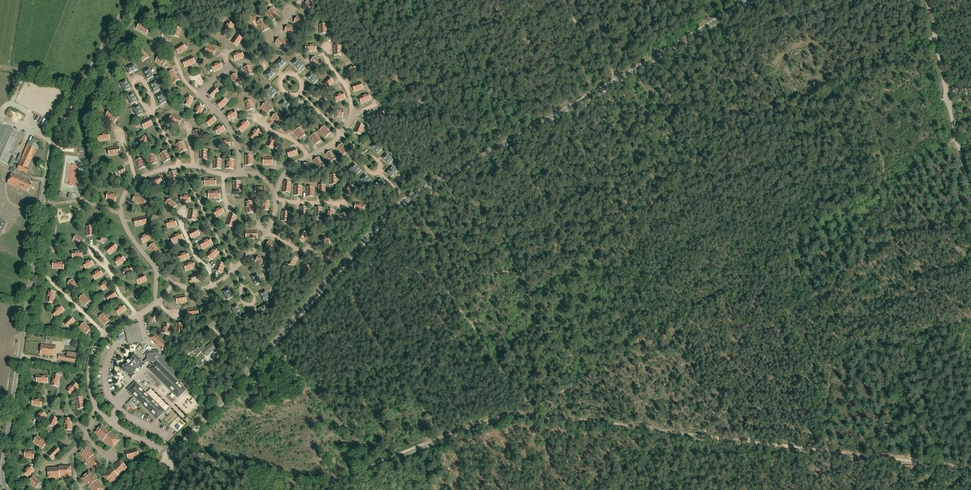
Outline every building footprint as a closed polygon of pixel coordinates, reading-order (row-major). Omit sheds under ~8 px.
[(316,7),(311,0),(310,0),(305,4),(310,11),(316,7)] [(273,20),(279,16),(275,9),(269,13),(273,20)] [(302,27),(305,21),(298,17),(294,23),(302,27)] [(161,31),(168,29),(166,19),(158,20),(161,31)] [(266,26),(265,24),(266,24),(263,19),(257,23),(262,32),(269,29),(267,25),(266,26)] [(146,35),(150,28),(140,22),(136,29),(146,35)] [(228,34),(234,25),(228,22),(222,31),(228,34)] [(292,36),(296,29),(288,25),(285,32),(292,36)] [(179,38),(181,29),(174,27),(171,36),(179,38)] [(237,46),(242,39),(237,35),(232,42),(237,46)] [(283,40),(281,40),(282,39),(279,37),(275,44),(283,49),(287,42),(283,40)] [(179,54),(187,49),(183,43),(175,47),(179,54)] [(214,56),(216,49),(208,46),(206,53),(214,56)] [(143,61),(148,57),(142,49),(136,53),(143,61)] [(236,60),(244,57),(241,51),(233,54),(236,60)] [(163,67),(167,61),(160,56),(156,62),(163,67)] [(185,67),(195,63),(192,56),(183,60),(185,67)] [(317,67),(322,62),(316,56),(311,61),(317,67)] [(279,69),(286,63),(281,58),(275,65),(279,69)] [(299,70),(303,65),(297,59),(292,63),(299,70)] [(215,71),(222,68),(219,61),(212,65),(215,71)] [(129,73),(137,69),(134,64),(127,68),(129,73)] [(350,76),(357,71),(352,65),(346,70),(350,76)] [(246,76),(253,74),(251,66),(244,68),(246,76)] [(148,79),(153,77),(149,69),(144,71),(148,79)] [(269,80),(275,73),(271,69),(264,75),(269,80)] [(173,83),(179,79),(174,70),(168,74),(173,83)] [(314,84),(318,80),(312,73),(307,78),(314,84)] [(235,85),(241,81),(237,74),(231,77),(235,85)] [(328,88),(334,82),(328,77),(322,83),(328,88)] [(125,91),(130,89),(126,81),(121,83),(125,91)] [(155,93),(160,90),(156,82),(151,85),(155,93)] [(355,91),(363,89),(361,82),(353,85),(355,91)] [(272,97),(276,92),(270,86),(265,90),(272,97)] [(213,99),(219,92),(214,87),(208,93),(213,99)] [(337,102),(345,99),(342,92),(334,95),(337,102)] [(131,104),(137,101),(133,93),(128,96),(131,104)] [(363,103),(371,100),(368,93),(360,96),(363,103)] [(161,105),(166,102),(162,94),(157,97),(161,105)] [(190,106),(193,98),(186,95),(183,103),(190,106)] [(222,108),(228,102),(222,97),(216,103),(222,108)] [(247,110),(254,108),(252,100),(245,102),(247,110)] [(287,111),(291,107),(285,100),(280,105),(287,111)] [(267,114),(272,109),(266,103),(261,107),(267,114)] [(200,115),(204,107),(197,104),(194,112),(200,115)] [(138,116),(143,114),(139,106),(134,108),(138,116)] [(381,119),(387,113),(382,108),(376,114),(381,119)] [(342,118),(344,110),(335,109),(334,117),(342,118)] [(114,123),(119,117),(110,110),(105,116),(110,120),(111,119),(112,121),(114,123)] [(230,120),(237,116),(234,110),(226,114),(230,120)] [(22,122),(24,116),(12,112),(10,116),(17,118),(16,120),(22,122)] [(278,125),(283,119),(277,113),(272,118),(278,125)] [(179,125),(182,119),(172,115),(169,121),(179,125)] [(210,126),(216,120),(211,115),(205,121),(210,126)] [(145,129),(152,125),(149,119),(142,122),(145,129)] [(242,132),(250,124),(245,119),(237,127),(242,132)] [(218,135),(225,130),(221,124),(214,129),(218,135)] [(362,134),(365,127),(357,124),(354,132),(362,134)] [(2,158),(2,156),(10,159),(11,158),(5,156),(6,151),(15,154),(23,132),(1,125),(0,127),(0,158),(2,158)] [(325,138),(331,133),(325,126),(320,131),(325,138)] [(254,141),(261,132),(255,128),(249,136),(254,141)] [(300,139),(306,135),(301,128),(295,132),(300,139)] [(194,140),(201,139),(200,131),(193,132),(194,140)] [(110,140),(109,132),(97,134),(98,141),(105,140),(105,139),(106,139),(107,140),(110,140)] [(315,144),(322,140),(317,133),(311,136),(315,144)] [(147,142),(150,141),(147,134),(138,138),(142,145),(146,143),(146,142),(147,141),(147,142)] [(273,149),(278,139),(271,136),(266,145),(273,149)] [(31,142),(29,141),(27,145),(32,147),(35,149),(37,145),(38,146),(40,140),(33,137),(31,142)] [(184,146),(184,145),(184,144),(183,141),(176,145),(180,153),(187,150),(185,146),(184,146)] [(378,153),(382,149),(376,143),(371,147),(378,153)] [(343,155),(348,150),(343,144),(337,149),(343,155)] [(27,173),(28,169),(27,168),(35,149),(27,146),(17,169),(27,173)] [(120,154),(119,146),(116,147),(116,148),(115,148),(114,147),(108,148),(109,156),(120,154)] [(289,157),(298,154),(295,148),(287,151),(289,157)] [(165,162),(171,159),(167,151),(161,154),(165,162)] [(330,162),(337,158),(332,151),(326,155),(330,162)] [(151,165),(158,162),(155,154),(148,157),(151,165)] [(389,165),(393,160),(387,154),(382,158),(389,165)] [(12,156),(8,165),(12,167),(16,158),(12,156)] [(139,169),(146,167),(143,158),(136,161),(139,169)] [(318,169),(324,165),(320,158),(314,161),(318,169)] [(305,174),(312,171),(308,163),(302,166),(305,174)] [(356,175),(361,171),(354,164),(350,168),(356,175)] [(392,177),(398,170),(394,166),(387,172),(392,177)] [(80,187),(81,167),(70,167),(69,186),(80,187)] [(117,176),(126,173),(123,167),(115,170),(117,176)] [(171,181),(178,180),(177,172),(169,173),(171,181)] [(22,177),(12,173),(8,183),(17,187),(22,177)] [(368,186),(372,182),(366,175),(361,180),(368,186)] [(153,187),(163,183),(160,176),(150,181),(153,187)] [(17,187),(26,191),(27,189),(29,189),(31,184),(30,183),(31,181),(22,177),(17,187)] [(379,190),(385,183),(381,179),(374,185),(379,190)] [(291,191),(292,183),(284,182),(283,191),(291,191)] [(351,196),(355,188),(348,184),(345,192),(351,196)] [(115,202),(117,195),(108,192),(106,199),(115,202)] [(142,207),(146,200),(136,195),(133,202),(142,207)] [(171,210),(177,205),(171,199),(166,204),(171,210)] [(262,210),(270,210),(269,201),(261,202),(262,210)] [(247,213),(254,212),(253,202),(245,203),(247,213)] [(363,211),(365,204),(356,203),(354,210),(363,211)] [(217,217),(224,213),(221,206),(213,211),(217,217)] [(315,217),(323,217),(322,208),(315,208),(315,217)] [(334,219),(335,210),(327,210),(326,218),(334,219)] [(196,221),(197,212),(190,211),(189,219),(196,221)] [(289,222),(290,213),(282,212),(281,221),(289,222)] [(342,223),(350,222),(348,213),(340,215),(342,223)] [(234,227),(237,217),(230,214),(227,225),(234,227)] [(136,226),(147,224),(145,217),(134,219),(136,226)] [(169,228),(177,226),(175,219),(167,221),(169,228)] [(87,236),(95,235),(94,227),(86,227),(87,236)] [(192,239),(200,235),(197,228),(189,233),(192,239)] [(304,242),(308,234),(301,231),(297,238),(304,242)] [(104,244),(108,236),(102,232),(98,240),(104,244)] [(144,243),(152,239),(148,232),(140,237),(144,243)] [(174,243),(183,239),(180,232),(171,237),(174,243)] [(80,246),(85,240),(77,235),(73,241),(80,246)] [(322,245),(330,243),(328,236),(320,238),(322,245)] [(203,249),(213,244),(209,237),(200,242),(203,249)] [(274,251),(277,245),(269,241),(266,247),(274,251)] [(155,257),(161,252),(154,243),(149,248),(155,257)] [(110,255),(117,249),(112,244),(106,249),(110,255)] [(211,260),(219,253),(214,248),(206,255),(211,260)] [(329,259),(335,253),(330,248),(324,254),(329,259)] [(73,259),(82,258),(81,250),(72,251),(73,259)] [(179,262),(189,258),(187,251),(177,255),(179,262)] [(119,266),(126,261),(122,255),(114,260),(119,266)] [(264,266),(267,260),(259,255),(256,262),(264,266)] [(294,267),(298,259),(291,255),(287,263),(294,267)] [(86,269),(94,265),(90,258),(83,263),(86,269)] [(63,269),(64,262),(54,261),(53,268),(63,269)] [(186,271),(196,268),(193,261),(184,264),(186,271)] [(222,273),(225,265),(218,262),(215,270),(222,273)] [(126,277),(133,272),(130,266),(122,270),(126,277)] [(96,280),(103,275),(99,269),(92,274),(96,280)] [(197,281),(202,280),(199,273),(190,276),(192,281),(190,282),(191,284),(196,282),(195,281),(197,281)] [(139,284),(147,281),(144,274),(136,278),(139,284)] [(256,285),(262,282),(258,274),(252,277),(256,285)] [(74,291),(79,285),(73,279),(67,285),(74,291)] [(103,290),(111,285),(107,279),(99,284),(103,290)] [(141,300),(148,294),(143,289),(136,294),(141,300)] [(228,300),(233,297),(229,289),(223,292),(228,300)] [(53,303),(55,292),(48,291),(46,302),(53,303)] [(110,302),(118,297),(113,291),(106,296),(110,302)] [(264,302),(270,299),(266,291),(260,293),(264,302)] [(85,306),(90,301),(84,295),(79,300),(85,306)] [(177,304),(186,302),(185,295),(176,296),(177,304)] [(119,315),(126,309),(121,304),(115,309),(119,315)] [(56,318),(64,310),(59,305),(51,312),(56,318)] [(236,316),(241,313),(237,305),(232,308),(236,316)] [(261,315),(269,311),(266,305),(258,309),(261,315)] [(189,317),(199,315),(198,308),(188,309),(189,317)] [(156,322),(163,316),(158,311),(152,316),(156,322)] [(245,322),(254,318),(251,313),(243,317),(245,322)] [(104,325),(110,320),(104,314),(99,319),(104,325)] [(69,327),(75,321),(70,316),(64,322),(69,327)] [(210,329),(216,325),(212,319),(206,324),(210,329)] [(86,334),(91,328),(85,322),(80,328),(86,334)] [(129,343),(143,341),(141,324),(126,326),(129,343)] [(169,334),(171,326),(164,324),(162,332),(169,334)] [(167,351),(171,346),(154,333),(150,337),(167,351)] [(214,353),(217,350),(214,346),(215,345),(213,342),(202,350),(203,352),(206,356),(213,351),(214,353)] [(55,356),(56,346),(42,344),(40,354),(55,356)] [(76,357),(77,354),(68,352),(67,356),(59,354),(58,359),(75,362),(76,357)] [(162,356),(158,353),(149,353),(147,355),(147,359),(144,362),(135,354),(121,369),(131,379),(136,375),(135,374),(140,368),(141,369),(146,365),(145,364),(147,362),(148,363),(151,365),(149,368),(178,396),(185,390),(180,385),(182,383),(164,354),(162,356)] [(58,386),(60,376),(53,375),(51,385),(58,386)] [(72,395),(79,387),(73,382),(66,390),(72,395)] [(157,418),(164,411),(135,383),(129,390),(157,418)] [(167,400),(172,395),(166,390),(162,395),(167,400)] [(77,409),(84,408),(83,397),(75,399),(77,409)] [(41,406),(42,399),(31,398),(30,405),(41,406)] [(38,423),(46,416),(42,410),(33,417),(38,423)] [(54,429),(58,420),(52,416),(47,426),(54,429)] [(104,440),(104,439),(110,433),(101,425),(95,432),(104,440)] [(111,432),(110,433),(104,439),(113,447),(119,439),(111,432)] [(42,448),(47,443),(38,436),(34,442),(42,448)] [(53,459),(61,452),(55,447),(48,454),(53,459)] [(93,455),(93,456),(94,455),(86,447),(79,453),(87,461),(93,455)] [(128,458),(139,456),(137,449),(127,452),(128,458)] [(33,459),(34,451),(26,450),(25,457),(33,459)] [(101,463),(93,456),(93,455),(87,461),(86,462),(94,470),(101,463)] [(112,468),(118,475),(119,475),(127,468),(120,461),(112,469),(112,468)] [(28,477),(34,470),(29,465),(23,472),(28,477)] [(59,467),(60,476),(71,476),(70,466),(59,467)] [(60,476),(59,467),(59,468),(48,468),(48,478),(60,477),(60,476)] [(110,483),(118,475),(112,468),(104,476),(110,483)] [(89,487),(96,481),(96,480),(97,480),(90,473),(83,480),(90,486),(89,487)] [(36,488),(40,482),(34,477),(29,482),(36,488)] [(89,487),(92,489),(103,489),(104,489),(96,481),(89,487)]
